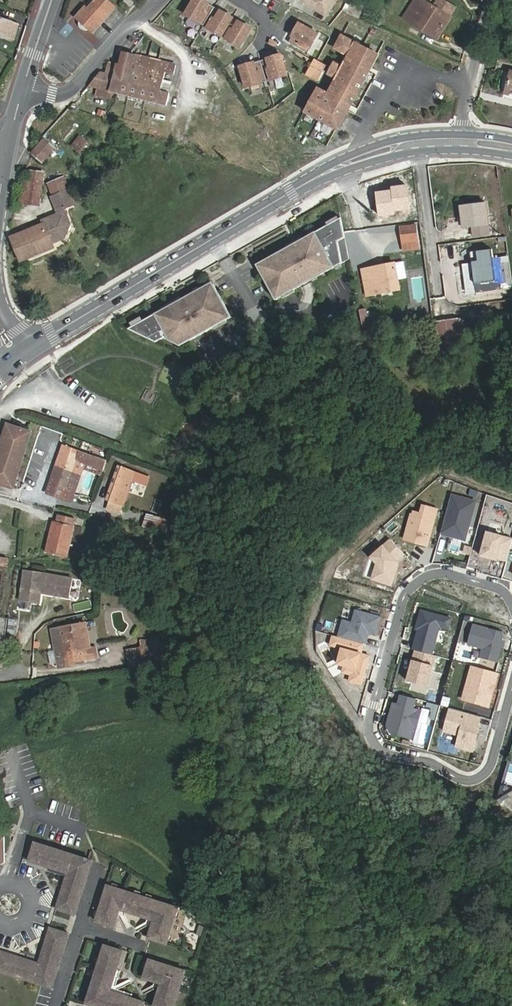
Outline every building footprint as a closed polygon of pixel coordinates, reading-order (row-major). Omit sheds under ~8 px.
[(116,0),(95,0),(92,4),(89,0),(80,9),(82,11),(81,14),(81,17),(82,19),(84,21),(87,21),(89,21),(91,19),(97,24),(119,2),(116,0)] [(198,0),(194,0),(185,17),(197,24),(198,24),(204,27),(214,8),(198,0)] [(338,0),(312,0),(309,4),(327,16),(338,0)] [(357,0),(351,0),(341,11),(356,18),(363,2),(357,0)] [(422,25),(442,37),(460,8),(445,0),(442,0),(440,4),(443,5),(443,7),(446,9),(444,13),(437,8),(425,0),(418,0),(414,6),(419,10),(410,23),(420,29),(422,25)] [(440,4),(437,8),(444,13),(446,9),(443,7),(443,5),(440,4)] [(405,20),(410,23),(419,10),(414,6),(405,20)] [(232,18),(214,8),(204,27),(203,27),(216,34),(222,37),(232,18)] [(7,38),(12,21),(13,20),(0,16),(0,36),(7,38)] [(241,47),(251,28),(232,18),(222,37),(228,40),(241,47)] [(19,23),(12,21),(7,38),(14,40),(19,23)] [(316,33),(297,21),(290,33),(287,40),(305,51),(316,33)] [(439,41),(442,37),(422,25),(420,29),(439,41)] [(374,57),(339,38),(332,50),(342,56),(346,58),(363,67),(369,65),(374,57)] [(177,65),(126,52),(123,66),(110,62),(106,73),(102,89),(167,105),(170,92),(169,92),(161,90),(163,80),(165,72),(175,74),(177,65)] [(285,75),(279,54),(259,60),(265,81),(271,79),(285,75)] [(316,72),(315,75),(331,84),(324,97),(319,95),(317,97),(322,100),(320,104),(329,109),(331,105),(341,111),(330,130),(333,131),(346,107),(329,98),(335,86),(338,88),(344,77),(341,75),(348,63),(365,73),(369,65),(363,67),(346,58),(345,62),(344,61),(336,74),(333,80),(333,81),(316,72)] [(259,60),(238,66),(244,87),(258,83),(265,81),(259,60)] [(346,107),(365,73),(348,63),(341,75),(344,77),(338,88),(335,86),(329,98),(346,107)] [(510,68),(504,92),(511,94),(511,69),(510,68)] [(106,73),(100,71),(88,85),(102,89),(106,73)] [(311,82),(314,75),(307,71),(303,78),(311,82)] [(333,80),(336,74),(333,72),(332,72),(331,72),(330,72),(329,72),(329,73),(328,73),(328,74),(328,75),(328,76),(328,77),(329,77),(330,78),(333,80)] [(169,92),(172,82),(163,80),(161,90),(169,92)] [(341,111),(331,105),(329,109),(320,104),(322,100),(312,95),(301,114),(330,130),(341,111)] [(89,142),(79,134),(72,144),(81,151),(89,142)] [(44,136),(31,151),(43,162),(56,146),(44,136)] [(17,202),(38,204),(40,171),(28,170),(27,180),(21,180),(17,202)] [(65,177),(48,183),(54,198),(71,192),(65,177)] [(46,225),(13,238),(22,262),(56,249),(53,244),(66,239),(69,233),(64,220),(67,219),(68,216),(66,211),(77,207),(71,192),(54,198),(61,215),(44,222),(46,225)] [(486,204),(471,206),(471,208),(461,209),(463,221),(467,221),(468,229),(473,229),(474,237),(490,235),(486,204)] [(344,231),(340,211),(302,233),(304,236),(289,245),(287,242),(269,253),(270,256),(258,263),(276,294),(283,291),(280,287),(292,280),(294,284),(312,273),(310,269),(314,267),(317,271),(342,256),(338,234),(344,231)] [(404,228),(407,244),(423,242),(420,225),(404,228)] [(302,233),(287,242),(289,245),(304,236),(302,233)] [(491,251),(471,253),(472,263),(475,285),(477,285),(495,283),(492,259),(491,251)] [(269,253),(256,260),(258,263),(270,256),(269,253)] [(511,289),(508,257),(492,259),(495,283),(477,285),(478,292),(478,293),(511,289)] [(472,263),(462,265),(465,294),(478,292),(477,285),(475,285),(472,263)] [(395,265),(381,267),(382,274),(363,278),(368,297),(400,291),(395,265)] [(382,274),(381,267),(362,271),(363,278),(382,274)] [(280,287),(283,291),(294,284),(292,280),(280,287)] [(218,282),(200,292),(201,294),(219,284),(218,282)] [(174,307),(135,330),(162,344),(171,338),(183,344),(193,337),(195,341),(221,327),(218,322),(230,316),(232,320),(238,316),(219,284),(201,294),(200,292),(188,300),(189,301),(175,309),(174,307)] [(188,300),(174,307),(175,309),(189,301),(188,300)] [(361,315),(363,326),(369,325),(367,314),(361,315)] [(218,322),(221,327),(232,320),(230,316),(218,322)] [(457,324),(439,327),(444,352),(461,350),(457,324)] [(183,344),(188,346),(195,341),(193,337),(183,344)] [(7,425),(0,447),(0,485),(14,489),(31,433),(7,425)] [(106,461),(64,445),(49,484),(67,491),(78,462),(85,465),(102,471),(106,461)] [(78,462),(67,491),(74,494),(85,465),(78,462)] [(149,479),(122,469),(110,501),(138,511),(149,479)] [(474,501),(450,494),(446,509),(456,512),(454,519),(444,517),(440,532),(449,535),(449,534),(460,537),(465,534),(474,501)] [(436,509),(423,505),(420,514),(413,512),(412,515),(410,515),(404,538),(426,545),(429,533),(426,532),(428,526),(431,527),(436,509)] [(456,512),(446,509),(444,517),(454,519),(456,512)] [(165,532),(169,518),(148,512),(144,526),(165,532)] [(56,522),(53,522),(46,552),(66,557),(75,520),(58,515),(56,522)] [(487,532),(480,555),(491,558),(491,556),(496,558),(506,560),(511,539),(511,538),(487,532)] [(403,553),(390,539),(371,556),(376,562),(372,578),(390,584),(395,569),(393,567),(397,563),(395,560),(403,553)] [(0,560),(0,568),(7,569),(8,561),(0,560)] [(25,573),(21,604),(41,606),(42,596),(72,599),(74,580),(25,573)] [(342,620),(337,636),(364,644),(366,636),(363,635),(364,632),(367,633),(374,635),(379,617),(355,610),(351,623),(342,620)] [(450,618),(420,610),(415,628),(417,629),(416,636),(417,638),(416,642),(414,641),(412,649),(414,650),(431,654),(438,626),(447,628),(450,618)] [(502,633),(473,624),(467,644),(482,648),(480,657),(497,661),(502,641),(500,640),(502,633)] [(85,627),(54,633),(60,666),(85,662),(83,653),(90,651),(85,627)] [(157,643),(140,644),(141,652),(142,660),(143,668),(160,666),(157,643)] [(97,660),(95,650),(90,651),(83,653),(85,662),(97,660)] [(431,654),(414,650),(406,680),(426,686),(434,656),(431,654)] [(141,652),(127,654),(128,662),(142,660),(141,652)] [(142,660),(128,662),(129,670),(143,668),(142,660)] [(474,666),(471,666),(462,699),(465,700),(474,666)] [(496,672),(474,666),(465,700),(487,706),(496,672)] [(415,699),(400,694),(397,704),(392,703),(390,710),(392,710),(390,714),(389,714),(386,725),(390,733),(409,738),(413,726),(416,727),(420,710),(412,708),(415,699)] [(480,716),(449,708),(443,731),(458,735),(455,746),(472,751),(477,734),(475,733),(476,730),(478,730),(479,726),(477,726),(480,716)] [(33,844),(27,862),(66,874),(54,910),(72,916),(90,862),(33,844)] [(101,886),(90,922),(108,928),(114,910),(148,921),(142,939),(160,945),(172,909),(101,886)] [(0,954),(0,972),(49,988),(65,935),(48,930),(37,966),(0,954)] [(101,946),(82,1005),(83,1005),(140,1005),(107,993),(120,953),(101,946)] [(139,979),(158,985),(151,1005),(171,1005),(182,973),(145,961),(139,979)]
